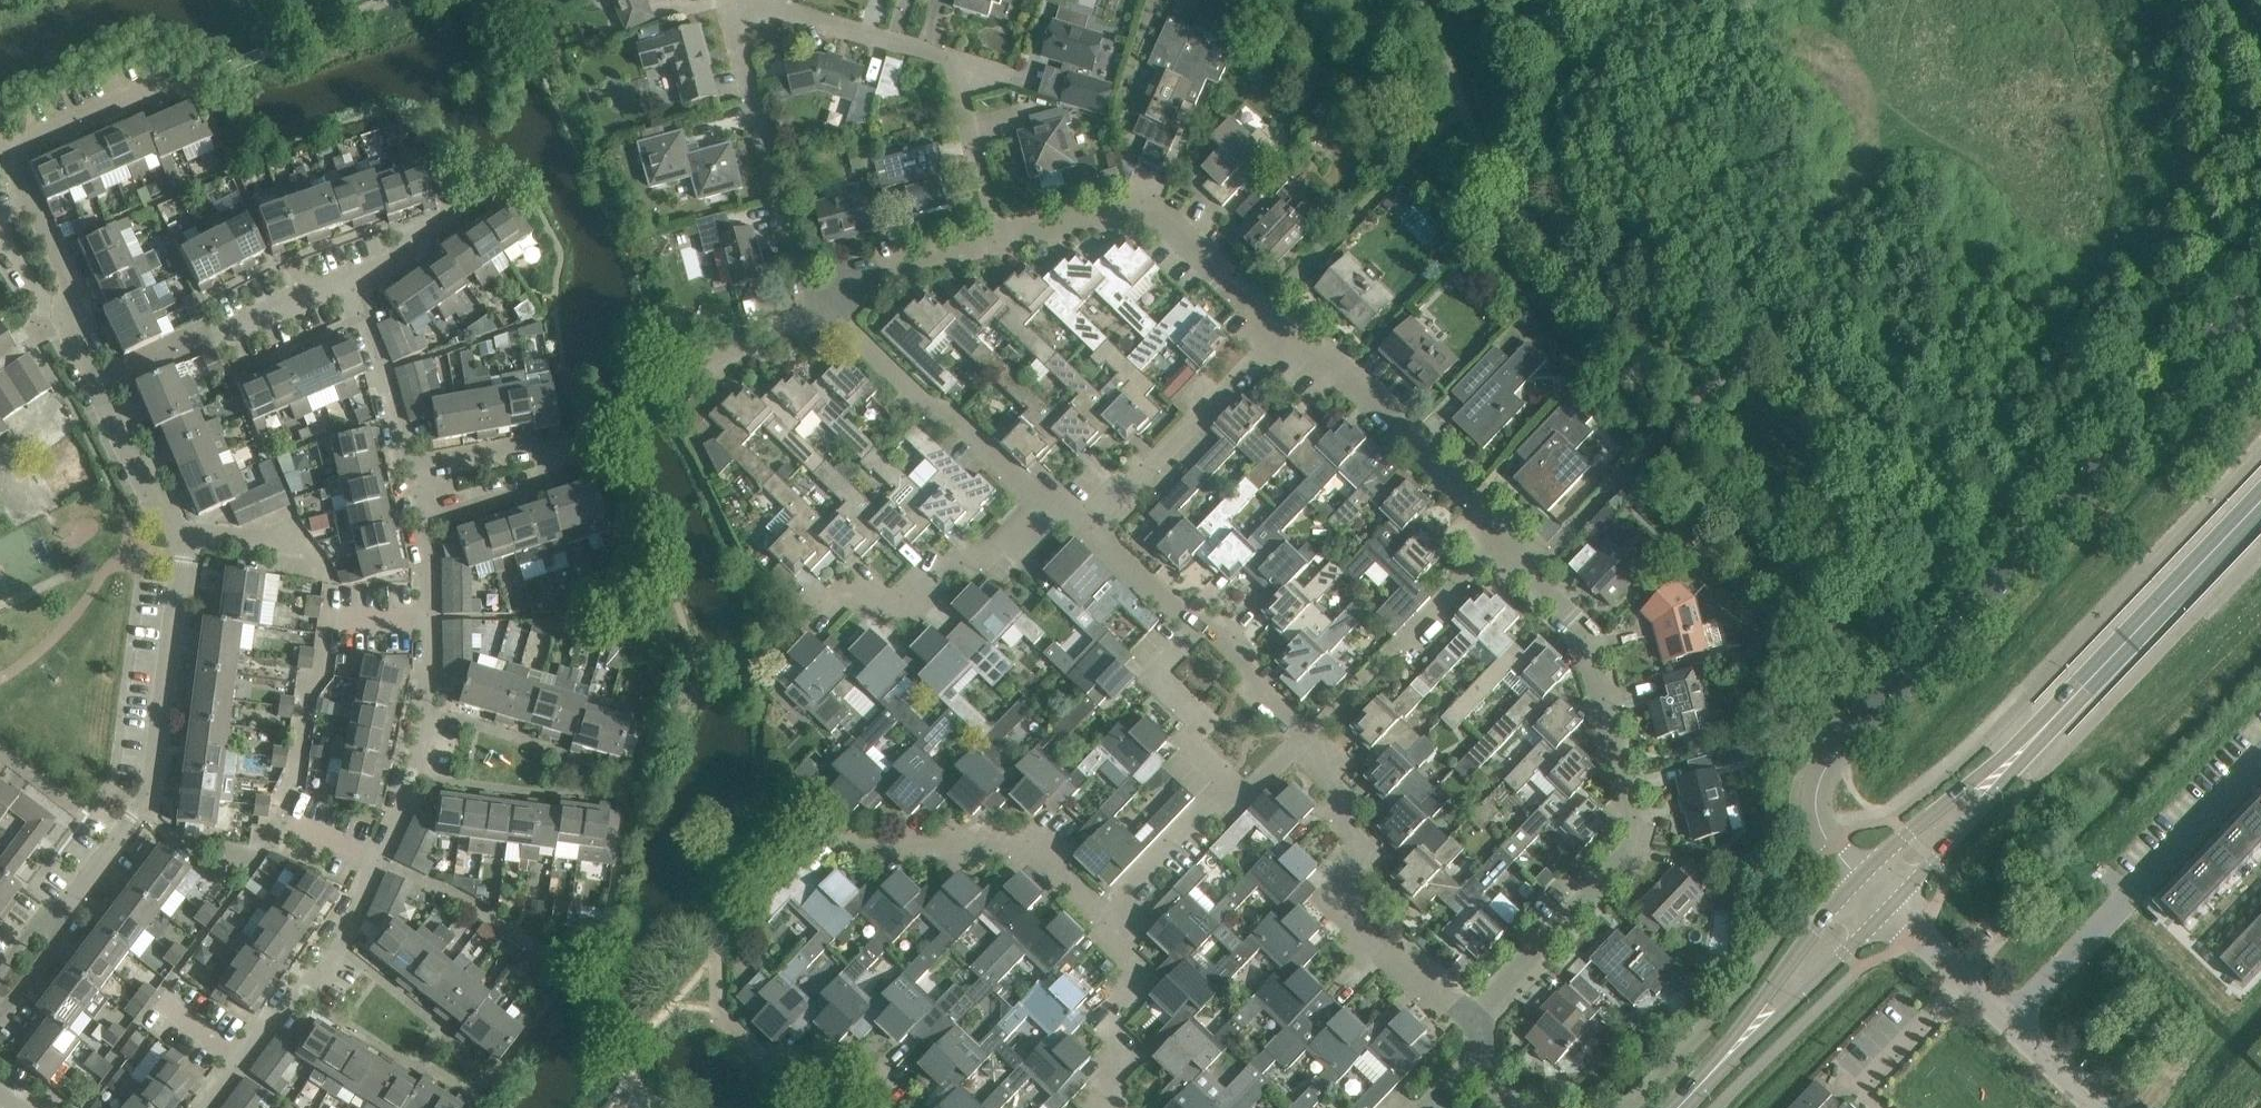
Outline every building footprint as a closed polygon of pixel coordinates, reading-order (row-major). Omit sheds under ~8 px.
[(627,29),(654,17),(646,0),(614,0),(627,29)] [(954,7),(989,17),(994,0),(956,0),(954,7)] [(1142,116),(1134,132),(1149,139),(1148,140),(1149,140),(1170,150),(1171,148),(1170,148),(1178,131),(1171,128),(1185,99),(1190,88),(1200,93),(1201,93),(1207,80),(1209,74),(1220,79),(1234,48),(1249,14),(1231,6),(1225,3),(1211,36),(1194,28),(1169,17),(1159,38),(1147,65),(1157,69),(1137,114),(1142,116)] [(1103,36),(1065,25),(1054,21),(1043,55),(1078,66),(1075,74),(1071,73),(1063,101),(1103,113),(1112,86),(1088,78),(1091,70),(1093,70),(1103,36)] [(685,104),(717,95),(698,26),(666,35),(667,38),(639,45),(645,68),(673,60),(685,104)] [(820,55),(787,62),(795,94),(819,89),(854,100),(846,125),(866,124),(877,88),(859,83),(864,68),(843,62),(828,57),(820,55)] [(903,62),(887,58),(875,98),(901,97),(897,85),(903,62)] [(178,108),(166,113),(182,149),(215,135),(209,122),(200,126),(187,97),(175,102),(178,108)] [(1072,162),(1065,137),(1062,124),(1070,122),(1067,109),(1058,110),(1032,117),(1035,131),(1023,134),(1027,148),(1023,149),(1031,179),(1062,170),(1066,184),(1097,175),(1092,157),(1072,162)] [(152,112),(142,116),(157,153),(166,173),(175,169),(169,155),(182,149),(166,113),(155,118),(152,112)] [(127,115),(117,120),(141,176),(150,173),(144,159),(157,153),(142,116),(130,121),(127,115)] [(1221,148),(1202,167),(1212,177),(1203,186),(1223,206),(1279,147),(1259,127),(1250,137),(1231,118),(1211,139),(1221,148)] [(133,180),(141,176),(117,120),(106,124),(109,130),(97,135),(113,172),(127,166),(133,180)] [(683,132),(640,143),(651,186),(693,175),(700,199),(742,187),(731,144),(689,155),(683,132)] [(83,134),(73,139),(97,195),(105,192),(99,178),(113,172),(97,135),(86,140),(83,134)] [(65,149),(53,154),(69,191),(82,185),(89,199),(97,195),(73,139),(62,143),(65,149)] [(939,144),(914,150),(875,161),(882,189),(907,182),(908,187),(906,188),(914,216),(949,206),(942,178),(939,179),(938,174),(946,172),(939,144)] [(851,152),(857,172),(869,168),(864,149),(851,152)] [(419,163),(397,171),(410,208),(421,204),(424,210),(436,206),(433,200),(448,195),(433,152),(418,158),(419,163)] [(55,197),(69,191),(53,154),(42,159),(39,153),(28,158),(52,215),(61,211),(55,197)] [(378,161),(370,164),(372,172),(373,172),(385,210),(384,210),(389,223),(400,219),(398,212),(410,208),(397,171),(383,176),(378,161)] [(353,163),(345,166),(364,224),(375,220),(373,214),(384,210),(385,210),(373,172),(372,172),(358,177),(353,163)] [(341,183),(327,188),(340,225),(351,221),(353,227),(364,224),(345,166),(336,169),(341,183)] [(1275,170),(1236,211),(1247,222),(1238,232),(1257,251),(1262,246),(1278,261),(1319,217),(1305,203),(1297,212),(1297,211),(1296,211),(1295,211),(1294,211),(1294,212),(1293,212),(1292,213),(1283,204),(1291,196),(1282,187),(1287,182),(1275,170)] [(328,229),(340,225),(327,188),(323,177),(309,182),(308,178),(299,181),(319,239),(330,236),(328,229)] [(278,195),(281,203),(294,241),(306,237),(308,243),(319,239),(299,181),(291,184),(292,190),(278,195)] [(851,193),(816,203),(826,242),(844,237),(860,233),(878,228),(878,231),(890,228),(884,204),(872,207),(865,182),(849,186),(851,193)] [(153,184),(147,187),(151,197),(162,193),(159,186),(153,184)] [(146,188),(136,192),(142,204),(142,206),(152,202),(151,200),(146,188)] [(282,245),(294,241),(281,203),(267,208),(262,194),(253,197),(273,255),(284,251),(282,245)] [(490,213),(480,220),(502,253),(503,252),(510,263),(522,255),(515,244),(532,233),(510,200),(501,206),(497,201),(486,208),(490,213)] [(224,210),(216,215),(245,269),(255,264),(252,258),(264,252),(246,218),(250,216),(242,202),(224,210)] [(724,248),(734,286),(767,277),(759,247),(757,247),(752,226),(732,231),(727,212),(697,220),(706,253),(724,248)] [(93,214),(82,219),(86,229),(97,224),(93,214)] [(245,269),(216,215),(209,219),(215,232),(202,239),(220,274),(231,269),(234,274),(245,269)] [(88,264),(124,247),(117,234),(131,227),(127,218),(71,244),(77,256),(83,253),(88,264)] [(80,219),(69,224),(73,234),(84,230),(80,219)] [(466,222),(456,228),(491,279),(498,274),(490,262),(502,253),(480,220),(470,227),(466,222)] [(450,241),(440,248),(443,253),(444,253),(463,280),(475,272),(483,284),(491,279),(456,228),(447,235),(450,241)] [(220,274),(202,239),(189,246),(182,232),(173,237),(201,292),(212,286),(209,280),(220,274)] [(1098,294),(1145,339),(1146,340),(1159,326),(1158,326),(1130,299),(1128,301),(1125,298),(1145,277),(1149,281),(1160,269),(1127,237),(1116,248),(1114,245),(1093,266),(1096,269),(1095,269),(1109,283),(1098,294)] [(93,275),(87,278),(93,289),(157,258),(153,249),(143,254),(137,241),(124,247),(88,264),(93,275)] [(1045,282),(1045,283),(1059,296),(1049,307),(1065,324),(1086,344),(1099,330),(1080,312),(1078,314),(1075,311),(1095,290),(1098,294),(1109,283),(1095,269),(1096,269),(1093,266),(1077,250),(1066,261),(1065,260),(1064,259),(1053,270),(1055,272),(1045,282)] [(430,255),(420,261),(455,312),(458,317),(466,312),(454,294),(467,286),(463,280),(444,253),(443,253),(434,260),(430,255)] [(1347,256),(1316,288),(1329,300),(1331,299),(1363,330),(1393,298),(1376,281),(1371,286),(1356,272),(1360,268),(1347,256)] [(138,293),(138,294),(144,291),(138,277),(161,266),(157,258),(93,289),(97,299),(103,296),(108,307),(109,307),(138,293)] [(414,273),(404,280),(427,313),(439,305),(448,317),(455,312),(420,261),(411,268),(414,273)] [(1045,282),(1043,280),(1027,264),(1016,275),(1014,272),(1002,284),(1004,286),(995,296),(1009,310),(998,321),(1045,366),(1058,353),(1030,326),(1028,328),(1025,325),(1045,304),(1049,307),(1059,296),(1045,283),(1045,282)] [(948,335),(953,339),(996,380),(1008,367),(980,340),(978,342),(975,338),(995,318),(998,321),(1009,310),(995,296),(976,278),(966,288),(963,286),(943,307),(947,312),(959,323),(948,335)] [(390,282),(380,289),(398,315),(406,327),(407,326),(409,325),(413,330),(417,331),(429,323),(429,319),(425,314),(427,313),(404,280),(394,287),(390,282)] [(108,321),(102,324),(107,335),(162,309),(174,303),(170,294),(164,282),(156,285),(144,291),(138,294),(138,293),(109,307),(108,307),(102,310),(108,321)] [(959,323),(947,312),(943,307),(926,291),(916,302),(913,300),(881,332),(945,394),(958,381),(934,358),(953,339),(948,335),(959,323)] [(1127,358),(1140,371),(1141,371),(1167,343),(1165,341),(1168,338),(1189,358),(1185,362),(1186,362),(1197,373),(1201,369),(1209,361),(1229,340),(1218,329),(1221,327),(1209,316),(1207,318),(1197,308),(1200,306),(1199,305),(1195,309),(1185,298),(1172,311),(1158,326),(1159,326),(1146,340),(1145,339),(1127,358)] [(529,299),(521,304),(531,318),(541,314),(529,299)] [(166,317),(162,309),(107,335),(112,345),(118,343),(124,355),(159,338),(152,324),(166,317)] [(500,313),(491,320),(497,329),(498,330),(501,328),(508,324),(500,313)] [(406,327),(398,315),(378,324),(383,337),(406,327)] [(1424,330),(1411,318),(1380,350),(1393,362),(1395,360),(1427,391),(1457,360),(1440,343),(1435,348),(1420,334),(1424,330)] [(7,431),(10,435),(11,434),(2,420),(25,405),(28,408),(29,408),(26,404),(50,389),(52,392),(54,392),(29,353),(27,355),(19,343),(15,345),(8,335),(0,322),(0,436),(7,431)] [(542,334),(540,322),(517,330),(519,338),(542,334)] [(383,337),(388,349),(413,339),(407,326),(406,327),(383,337)] [(472,326),(467,329),(473,338),(479,336),(472,326)] [(508,333),(494,338),(497,350),(510,348),(508,333)] [(421,335),(413,339),(418,352),(427,348),(421,335)] [(365,373),(349,337),(337,342),(334,336),(324,341),(348,397),(356,393),(350,379),(365,373)] [(418,352),(413,339),(388,349),(393,362),(418,352)] [(1156,385),(1141,371),(1140,371),(1127,358),(1108,339),(1095,353),(1091,357),(1101,367),(1105,362),(1124,380),(1126,378),(1129,381),(1109,402),(1106,399),(1095,410),(1109,424),(1128,442),(1138,431),(1140,434),(1152,422),(1149,420),(1159,410),(1161,412),(1162,412),(1146,396),(1156,385)] [(315,351),(304,356),(320,392),(333,386),(339,400),(348,397),(324,341),(313,345),(315,351)] [(492,341),(477,344),(479,355),(494,352),(492,341)] [(1473,397),(1466,405),(1453,419),(1483,448),(1513,418),(1502,407),(1547,360),(1527,342),(1510,360),(1496,346),(1459,383),(1473,397)] [(211,378),(224,373),(215,350),(202,355),(211,378)] [(471,352),(460,354),(462,365),(473,363),(471,352)] [(1106,399),(1065,360),(1058,353),(1045,366),(1074,394),(1076,392),(1079,395),(1059,416),(1055,412),(1045,423),(1059,437),(1059,438),(1077,456),(1088,445),(1090,448),(1101,436),(1099,434),(1109,424),(1095,410),(1106,399)] [(306,398),(320,392),(304,356),(293,361),(290,355),(280,359),(304,415),(307,424),(316,421),(306,398)] [(823,421),(854,451),(863,460),(876,447),(848,419),(846,421),(843,418),(863,397),(867,401),(878,390),(844,358),(834,368),(831,366),(820,377),(823,379),(813,389),(815,392),(827,403),(816,415),(823,421)] [(271,370),(260,375),(276,411),(289,405),(295,419),(304,415),(280,359),(269,364),(271,370)] [(430,359),(421,361),(424,375),(427,388),(431,401),(433,415),(436,429),(429,431),(431,441),(462,435),(455,397),(443,399),(439,385),(436,372),(434,372),(430,359)] [(421,361),(395,369),(399,382),(424,375),(421,361)] [(134,398),(138,409),(195,385),(191,377),(190,377),(184,363),(171,368),(135,383),(140,396),(134,398)] [(1049,447),(1059,438),(1059,437),(1045,423),(1055,412),(1008,367),(996,380),(1024,408),(1026,406),(1029,409),(1009,430),(1005,426),(994,437),(1027,469),(1038,459),(1040,461),(1051,450),(1049,447)] [(500,376),(509,427),(524,425),(525,431),(534,429),(526,378),(525,371),(500,376)] [(763,403),(777,417),(766,428),(804,464),(813,474),(826,460),(805,440),(823,421),(816,415),(827,403),(815,392),(813,389),(794,371),(784,382),(781,379),(770,391),(773,393),(763,403)] [(262,417),(276,411),(260,375),(249,380),(246,374),(234,378),(258,435),(268,431),(262,417)] [(526,378),(534,429),(548,427),(550,433),(560,432),(550,374),(526,378)] [(424,375),(399,382),(403,395),(427,388),(424,375)] [(489,378),(476,380),(487,438),(496,436),(495,429),(509,427),(500,376),(489,378)] [(477,439),(487,438),(476,380),(464,382),(466,395),(455,397),(462,435),(476,433),(477,439)] [(195,385),(138,409),(143,420),(149,417),(154,429),(160,426),(190,413),(196,410),(204,407),(198,394),(195,385)] [(702,444),(703,445),(714,477),(733,458),(763,487),(776,474),(748,446),(746,448),(743,445),(763,425),(766,428),(777,417),(763,403),(744,385),(734,395),(731,393),(710,415),(726,431),(716,441),(714,440),(702,444)] [(427,388),(403,395),(406,408),(431,401),(427,388)] [(1523,445),(1517,452),(1529,463),(1532,460),(1540,468),(1522,486),(1548,511),(1580,478),(1592,466),(1575,450),(1594,431),(1587,425),(1593,418),(1593,413),(1573,393),(1558,409),(1543,424),(1523,445)] [(1237,446),(1257,466),(1273,451),(1262,440),(1276,426),(1266,416),(1268,414),(1256,403),(1254,406),(1243,395),(1211,429),(1222,439),(1196,466),(1209,480),(1236,451),(1234,450),(1237,446)] [(410,421),(433,415),(431,401),(406,408),(410,421)] [(1294,407),(1276,426),(1262,440),(1273,451),(1257,466),(1246,478),(1259,491),(1287,463),(1285,461),(1288,458),(1308,477),(1309,478),(1324,462),(1313,452),(1327,438),(1326,437),(1316,428),(1319,426),(1307,415),(1305,417),(1294,407)] [(159,440),(163,450),(220,427),(216,418),(202,424),(196,410),(190,413),(160,426),(165,437),(159,440)] [(1339,468),(1360,488),(1374,473),(1390,457),(1379,447),(1378,446),(1376,448),(1366,439),(1369,437),(1357,426),(1354,428),(1344,419),(1330,433),(1326,437),(1327,438),(1313,452),(1324,462),(1309,478),(1308,477),(1298,489),(1311,502),(1338,473),(1336,472),(1339,468)] [(909,432),(904,437),(913,446),(927,459),(940,471),(921,490),(923,492),(913,503),(927,517),(928,518),(932,523),(946,536),(956,525),(962,531),(983,508),(981,506),(996,490),(979,473),(974,479),(940,446),(933,439),(926,433),(917,424),(909,432)] [(220,427),(163,450),(168,461),(174,459),(179,470),(215,455),(210,442),(221,438),(224,436),(220,427)] [(317,441),(323,465),(336,462),(374,453),(370,439),(377,437),(374,427),(317,441)] [(298,432),(302,440),(312,436),(308,428),(298,432)] [(932,523),(928,518),(927,517),(913,503),(923,492),(876,447),(863,460),(892,487),(894,485),(897,488),(877,509),(873,506),(863,517),(877,530),(876,531),(895,549),(906,538),(911,544),(932,523)] [(184,481),(178,484),(182,495),(239,471),(235,463),(229,449),(227,450),(215,455),(179,470),(184,481)] [(297,470),(289,451),(276,457),(284,476),(294,472),(297,470)] [(377,467),(374,453),(336,462),(339,477),(327,480),(329,488),(386,475),(383,466),(377,467)] [(1329,520),(1340,531),(1342,533),(1370,504),(1368,502),(1371,499),(1392,519),(1387,523),(1399,534),(1412,520),(1413,520),(1416,516),(1431,501),(1420,491),(1422,488),(1411,477),(1409,479),(1399,470),(1401,468),(1400,467),(1390,457),(1360,488),(1339,510),(1336,513),(1332,517),(1330,519),(1329,520)] [(258,464),(267,485),(279,480),(270,459),(258,464)] [(826,460),(813,474),(842,501),(843,499),(847,502),(827,523),(823,519),(812,530),(824,542),(831,549),(845,563),(855,552),(858,555),(869,543),(867,541),(876,531),(877,530),(863,517),(873,506),(826,460)] [(1653,470),(1643,479),(1653,489),(1662,479),(1653,470)] [(239,471),(182,495),(187,505),(193,503),(198,515),(229,502),(228,501),(242,495),(248,493),(242,479),(239,471)] [(301,488),(294,472),(284,476),(291,492),(301,488)] [(609,529),(591,473),(581,477),(583,483),(569,487),(581,525),(585,537),(609,529)] [(773,532),(761,544),(781,563),(782,563),(795,576),(805,565),(811,571),(831,549),(824,542),(812,530),(823,519),(786,483),(785,482),(776,474),(763,487),(785,508),(767,527),(773,532)] [(329,488),(320,491),(322,500),(331,498),(334,512),(338,512),(385,500),(381,486),(388,484),(386,475),(329,488)] [(1160,525),(1144,541),(1145,541),(1147,539),(1157,549),(1155,551),(1167,562),(1169,560),(1180,570),(1196,553),(1200,549),(1200,548),(1211,536),(1200,526),(1197,529),(1176,509),(1179,506),(1181,508),(1200,489),(1186,476),(1158,505),(1154,510),(1149,514),(1160,525)] [(1211,536),(1200,548),(1200,549),(1196,553),(1217,574),(1220,571),(1231,581),(1243,568),(1249,562),(1248,562),(1262,548),(1251,537),(1247,541),(1227,521),(1230,517),(1232,519),(1259,491),(1246,478),(1200,526),(1211,536)] [(267,485),(266,485),(277,509),(289,504),(279,480),(267,485)] [(264,515),(277,509),(266,485),(254,490),(264,515)] [(554,486),(544,489),(548,501),(549,501),(561,538),(560,538),(563,544),(585,537),(581,525),(569,487),(556,492),(554,486)] [(1248,563),(1243,568),(1265,589),(1270,583),(1280,592),(1282,590),(1283,591),(1296,577),(1296,578),(1314,558),(1318,554),(1308,543),(1304,548),(1303,547),(1299,551),(1278,531),(1282,528),(1283,530),(1311,502),(1298,489),(1278,509),(1251,537),(1262,548),(1248,562),(1249,562),(1248,563)] [(252,520),(264,515),(254,490),(242,495),(252,520)] [(239,525),(252,520),(242,495),(228,501),(229,502),(239,525)] [(533,499),(524,502),(547,575),(570,568),(565,551),(563,544),(560,538),(561,538),(549,501),(548,501),(535,505),(533,499)] [(388,514),(385,500),(338,512),(341,526),(338,527),(340,535),(397,522),(395,512),(388,514)] [(517,511),(503,516),(515,553),(519,565),(524,582),(547,575),(524,502),(515,505),(517,511)] [(1605,508),(1592,522),(1602,532),(1614,515),(1605,508)] [(487,514),(477,517),(479,523),(480,523),(496,573),(504,570),(500,558),(515,553),(503,516),(489,520),(487,514)] [(1373,616),(1393,636),(1431,597),(1415,582),(1445,551),(1434,541),(1436,538),(1425,527),(1422,529),(1413,520),(1412,520),(1399,534),(1387,523),(1343,569),(1343,570),(1345,572),(1344,573),(1355,584),(1376,562),(1402,587),(1373,616)] [(399,531),(397,522),(340,535),(342,544),(354,541),(358,556),(396,547),(392,533),(399,531)] [(479,577),(495,571),(496,573),(480,523),(479,523),(450,533),(453,542),(443,546),(446,559),(465,558),(468,568),(469,568),(475,566),(479,577)] [(1595,551),(1599,554),(1579,575),(1592,587),(1592,592),(1598,592),(1610,604),(1630,583),(1619,572),(1630,561),(1641,572),(1656,556),(1644,544),(1644,538),(1638,539),(1633,534),(1619,548),(1608,537),(1595,551)] [(1077,540),(1045,573),(1056,583),(1058,585),(1060,587),(1063,589),(1053,599),(1075,622),(1086,632),(1097,621),(1092,616),(1089,613),(1110,592),(1113,596),(1121,604),(1149,631),(1160,619),(1093,556),(1077,540)] [(399,561),(396,547),(358,556),(361,570),(349,573),(351,583),(409,569),(406,559),(399,561)] [(443,559),(443,573),(469,572),(469,568),(468,568),(465,558),(446,559),(443,559)] [(1293,644),(1308,628),(1318,639),(1333,623),(1312,603),(1316,600),(1317,601),(1344,573),(1345,572),(1343,570),(1343,569),(1332,559),(1306,587),(1296,578),(1296,577),(1283,591),(1282,590),(1280,592),(1262,611),(1272,622),(1270,624),(1281,635),(1284,633),(1293,642),(1292,644),(1293,644)] [(218,583),(217,595),(261,600),(275,602),(276,602),(280,576),(264,573),(230,569),(226,569),(224,584),(218,583)] [(443,573),(443,587),(470,586),(469,572),(443,573)] [(349,573),(336,575),(342,583),(351,583),(349,573)] [(1689,604),(1693,598),(1674,579),(1643,611),(1654,622),(1664,661),(1723,645),(1717,623),(1695,628),(1689,604)] [(1045,632),(1032,620),(991,580),(980,591),(975,585),(953,607),(990,643),(1010,621),(1034,644),(1045,632)] [(599,584),(587,588),(590,598),(591,601),(603,597),(602,595),(599,584)] [(470,600),(470,599),(470,586),(443,587),(443,600),(470,600)] [(1463,631),(1438,657),(1451,669),(1477,643),(1475,641),(1478,638),(1498,658),(1499,658),(1514,642),(1504,632),(1520,616),(1497,595),(1495,597),(1484,587),(1461,611),(1453,620),(1452,621),(1463,631)] [(622,589),(604,595),(607,605),(625,599),(622,589)] [(527,592),(513,596),(517,612),(531,608),(530,604),(527,592)] [(574,596),(567,600),(567,612),(569,612),(580,612),(580,602),(578,594),(574,596)] [(217,595),(215,606),(221,606),(219,620),(219,621),(242,624),(255,626),(272,628),(275,602),(261,600),(217,595)] [(306,596),(305,606),(320,608),(321,598),(306,596)] [(554,597),(545,600),(549,612),(559,612),(554,597)] [(470,613),(479,613),(479,599),(470,599),(470,600),(470,613)] [(470,613),(470,600),(443,600),(444,614),(470,613)] [(304,615),(319,617),(320,608),(305,606),(304,615)] [(1359,623),(1346,610),(1345,610),(1333,623),(1318,639),(1308,628),(1293,644),(1292,644),(1275,661),(1286,672),(1280,678),(1302,699),(1321,679),(1332,690),(1348,674),(1326,653),(1329,650),(1331,651),(1359,623)] [(195,632),(194,644),(238,649),(251,651),(255,626),(242,624),(219,621),(219,620),(203,618),(201,633),(195,632)] [(554,636),(559,619),(534,619),(530,630),(554,636)] [(470,620),(444,620),(444,634),(470,634),(470,620)] [(470,620),(470,634),(480,634),(480,620),(470,620)] [(1055,642),(1044,653),(1065,674),(1087,694),(1099,705),(1108,695),(1117,703),(1139,681),(1135,678),(1124,667),(1123,666),(1119,662),(1107,651),(1117,641),(1101,625),(1097,621),(1086,632),(1095,641),(1098,644),(1078,664),(1075,661),(1065,652),(1055,642)] [(929,666),(919,677),(951,707),(962,718),(962,719),(983,738),(983,739),(994,727),(959,693),(952,701),(943,692),(970,663),(934,628),(913,650),(929,666)] [(929,666),(913,650),(911,648),(901,658),(872,631),(851,653),(868,669),(858,680),(888,709),(888,708),(900,719),(899,720),(920,739),(920,740),(931,728),(899,697),(912,684),(901,674),(908,667),(919,677),(929,666)] [(471,648),(470,634),(444,634),(444,648),(471,648)] [(841,663),(819,642),(813,635),(792,657),(793,659),(775,678),(791,693),(799,685),(816,702),(809,710),(832,732),(840,724),(845,728),(854,719),(849,714),(851,712),(827,690),(847,669),(858,680),(868,669),(851,653),(841,663)] [(1498,658),(1451,708),(1464,720),(1509,674),(1507,672),(1510,668),(1531,688),(1527,692),(1538,703),(1552,688),(1552,689),(1571,670),(1560,660),(1562,657),(1540,636),(1525,652),(1514,642),(1499,658),(1498,658)] [(198,656),(196,669),(235,674),(238,649),(194,644),(193,655),(198,656)] [(993,646),(983,656),(1004,676),(1010,669),(1015,665),(995,646),(994,645),(993,646)] [(300,647),(298,656),(298,657),(313,659),(314,649),(300,647)] [(444,662),(471,661),(471,648),(444,648),(444,662)] [(359,681),(398,689),(401,675),(407,676),(409,666),(352,654),(350,664),(362,666),(359,681)] [(481,710),(493,672),(497,659),(480,654),(476,667),(471,666),(470,665),(467,675),(447,675),(445,688),(455,692),(452,701),(481,710)] [(338,655),(337,665),(349,666),(350,656),(338,655)] [(974,666),(973,667),(974,668),(993,687),(1004,676),(983,656),(974,666)] [(312,668),(313,659),(298,657),(297,666),(312,668)] [(1438,657),(1428,667),(1441,680),(1451,669),(1438,657)] [(445,675),(447,675),(467,675),(470,665),(471,666),(471,661),(444,662),(445,675)] [(646,674),(658,678),(662,667),(650,663),(646,674)] [(494,721),(503,723),(520,667),(511,664),(507,677),(493,672),(481,710),(496,714),(494,721)] [(554,690),(539,686),(528,724),(542,728),(540,734),(550,737),(566,681),(570,669),(561,666),(554,690)] [(515,720),(528,724),(539,686),(525,682),(529,670),(520,667),(503,723),(513,726),(515,720)] [(1428,667),(1418,677),(1432,690),(1441,680),(1428,667)] [(1669,698),(1648,703),(1657,738),(1678,733),(1679,737),(1696,732),(1691,713),(1707,709),(1700,681),(1696,682),(1692,667),(1662,675),(1669,698)] [(189,683),(187,694),(232,699),(235,674),(196,669),(194,683),(189,683)] [(570,669),(566,681),(550,737),(559,740),(561,733),(574,738),(575,738),(586,700),(571,696),(578,672),(570,669)] [(1368,708),(1351,726),(1361,736),(1359,739),(1370,750),(1372,748),(1382,757),(1384,755),(1385,755),(1396,744),(1407,754),(1422,738),(1401,718),(1404,715),(1406,716),(1432,690),(1418,677),(1393,703),(1383,693),(1368,708)] [(343,693),(341,702),(399,714),(401,704),(395,703),(398,689),(359,681),(356,695),(343,693)] [(1484,739),(1475,748),(1488,760),(1504,743),(1522,724),(1521,723),(1524,719),(1526,720),(1544,738),(1541,742),(1552,753),(1566,738),(1566,739),(1568,737),(1573,732),(1584,720),(1574,710),(1576,707),(1564,696),(1562,698),(1552,689),(1552,688),(1538,703),(1527,692),(1491,730),(1484,739)] [(191,706),(189,720),(228,724),(232,699),(187,694),(186,705),(191,706)] [(574,738),(570,750),(580,753),(582,747),(596,751),(607,713),(610,701),(587,694),(586,700),(575,738),(574,738)] [(1063,742),(1099,705),(1087,694),(1016,768),(1027,778),(1012,795),(1033,816),(1047,801),(1068,779),(1040,752),(1056,735),(1063,742)] [(1024,695),(994,727),(983,739),(983,738),(955,767),(966,778),(950,794),(972,815),(986,800),(1007,779),(1006,778),(978,751),(993,736),(1000,743),(1036,706),(1024,695)] [(280,696),(279,706),(293,707),(294,698),(280,696)] [(318,698),(316,710),(326,712),(328,700),(324,699),(318,698)] [(340,711),(339,715),(351,718),(349,728),(388,736),(391,722),(397,723),(399,714),(341,702),(340,711)] [(277,715),(292,717),(293,707),(279,706),(277,715)] [(911,815),(925,800),(946,778),(945,777),(924,758),(962,719),(962,718),(951,707),(931,728),(920,740),(920,739),(894,767),(905,778),(889,794),(911,815)] [(888,708),(888,709),(832,767),(843,777),(829,792),(850,812),(878,783),(889,794),(905,778),(894,767),(884,777),(863,757),(899,720),(900,719),(888,708)] [(1454,730),(1464,720),(1451,708),(1441,717),(1454,730)] [(618,764),(621,755),(631,758),(641,723),(607,713),(596,751),(609,755),(608,761),(618,764)] [(182,733),(181,744),(225,750),(228,724),(189,720),(188,734),(182,733)] [(1078,768),(1089,779),(1112,755),(1133,776),(1166,741),(1144,720),(1130,735),(1119,724),(1078,768)] [(385,750),(388,736),(349,728),(346,743),(334,740),(332,749),(389,761),(391,751),(385,750)] [(1410,794),(1421,804),(1436,788),(1435,788),(1415,768),(1418,765),(1420,767),(1438,748),(1425,735),(1422,738),(1407,754),(1396,744),(1385,755),(1384,755),(1382,757),(1364,776),(1375,786),(1372,789),(1384,800),(1386,798),(1396,807),(1398,805),(1398,806),(1410,794)] [(324,748),(331,749),(333,740),(322,738),(320,747),(324,748)] [(1541,742),(1504,780),(1505,780),(1518,793),(1530,780),(1548,798),(1554,792),(1566,803),(1579,788),(1580,789),(1598,770),(1587,760),(1590,757),(1578,746),(1576,748),(1566,739),(1566,738),(1552,753),(1541,742)] [(185,756),(183,770),(222,775),(225,750),(181,744),(179,755),(185,756)] [(311,745),(310,756),(322,758),(324,748),(320,747),(311,745)] [(273,746),(272,756),(287,758),(288,748),(273,746)] [(339,775),(378,783),(381,769),(387,770),(389,761),(332,749),(330,757),(343,760),(339,775)] [(1734,764),(1730,749),(1687,761),(1691,775),(1678,778),(1695,839),(1742,827),(1737,805),(1724,809),(1713,770),(1734,764)] [(271,765),(274,766),(285,767),(287,758),(272,756),(271,765)] [(1468,780),(1478,770),(1465,758),(1455,768),(1468,780)] [(925,800),(935,810),(950,794),(966,778),(955,767),(945,777),(946,778),(925,800)] [(986,800),(997,811),(1012,795),(1027,778),(1016,768),(1006,778),(1007,779),(986,800)] [(1047,801),(1058,811),(1089,779),(1078,768),(1068,779),(1047,801)] [(176,783),(174,794),(232,802),(235,777),(222,775),(183,770),(181,784),(176,783)] [(375,797),(378,783),(339,775),(337,789),(324,787),(322,797),(379,809),(382,799),(375,797)] [(1118,790),(1130,801),(1140,790),(1129,779),(1118,790)] [(10,809),(9,808),(22,793),(12,785),(8,789),(0,783),(0,821),(10,809)] [(1412,855),(1412,856),(1423,844),(1434,854),(1449,838),(1428,818),(1431,815),(1433,817),(1451,798),(1438,785),(1435,788),(1436,788),(1421,804),(1410,794),(1398,806),(1398,805),(1396,807),(1378,826),(1388,836),(1386,839),(1397,850),(1400,848),(1409,857),(1412,855)] [(1083,847),(1077,854),(1099,875),(1110,886),(1195,797),(1183,786),(1148,823),(1135,837),(1114,817),(1113,816),(1110,819),(1091,839),(1087,844),(1083,847)] [(1277,801),(1267,791),(1210,849),(1222,860),(1259,822),(1280,842),(1314,807),(1292,786),(1277,801)] [(1568,842),(1579,854),(1611,820),(1601,810),(1603,807),(1592,796),(1589,798),(1580,789),(1579,788),(1566,803),(1554,792),(1501,848),(1514,861),(1549,823),(1548,822),(1551,819),(1572,838),(1568,842)] [(1130,801),(1118,790),(1102,806),(1113,816),(1114,817),(1130,801)] [(10,878),(56,819),(22,793),(9,808),(10,809),(28,823),(0,859),(0,871),(10,878)] [(478,800),(464,798),(459,837),(469,838),(467,852),(481,853),(489,794),(479,793),(478,800)] [(228,828),(232,802),(174,794),(173,806),(178,806),(176,821),(228,828)] [(435,834),(459,837),(464,798),(433,794),(432,803),(421,801),(421,802),(417,810),(436,819),(434,833),(435,834)] [(496,842),(507,843),(512,804),(498,802),(498,796),(489,794),(481,853),(495,855),(496,842)] [(256,795),(254,805),(269,806),(270,797),(256,795)] [(571,799),(561,797),(559,810),(560,810),(555,850),(554,850),(553,856),(577,859),(579,846),(584,807),(570,805),(571,799)] [(1501,810),(1488,798),(1488,797),(1478,808),(1491,820),(1501,810)] [(527,872),(529,859),(536,801),(527,799),(526,806),(512,804),(507,843),(521,845),(518,870),(527,872)] [(546,802),(536,801),(529,859),(538,860),(539,847),(554,850),(555,850),(560,810),(559,810),(545,809),(546,802)] [(2161,904),(2177,920),(2184,927),(2260,847),(2260,801),(2161,904)] [(579,846),(577,859),(612,864),(614,851),(616,837),(619,812),(609,811),(610,804),(599,802),(599,809),(584,807),(579,846)] [(253,814),(260,815),(268,816),(269,806),(254,805),(253,814)] [(1482,830),(1491,820),(1478,808),(1469,818),(1482,830)] [(411,823),(434,833),(436,819),(417,810),(411,823)] [(435,834),(434,833),(411,823),(406,835),(430,846),(435,834)] [(400,847),(424,858),(430,846),(406,835),(400,847)] [(1465,848),(1452,835),(1449,838),(1434,854),(1423,844),(1412,856),(1412,855),(1409,857),(1391,876),(1402,887),(1399,889),(1411,900),(1413,898),(1423,907),(1421,910),(1422,911),(1437,894),(1447,904),(1463,888),(1462,888),(1442,868),(1445,865),(1447,867),(1465,848)] [(146,854),(139,863),(174,890),(190,869),(185,864),(170,853),(160,845),(150,857),(146,854)] [(1287,856),(1276,845),(1269,852),(1280,863),(1287,856)] [(1228,895),(1240,906),(1262,883),(1282,902),(1272,913),(1283,924),(1299,908),(1288,898),(1319,867),(1297,846),(1287,856),(1280,863),(1269,852),(1228,895)] [(175,847),(170,853),(185,864),(190,858),(175,847)] [(400,847),(394,860),(418,871),(424,858),(400,847)] [(1458,914),(1442,930),(1443,931),(1445,929),(1455,938),(1453,941),(1464,952),(1467,949),(1478,959),(1495,941),(1510,926),(1498,915),(1488,905),(1492,901),(1483,893),(1497,878),(1514,861),(1501,848),(1484,866),(1462,888),(1463,888),(1447,904),(1458,914)] [(271,851),(267,856),(285,868),(291,860),(273,852),(271,851)] [(424,858),(418,871),(426,875),(427,873),(432,862),(424,858)] [(296,876),(287,888),(319,911),(328,899),(333,903),(339,894),(291,860),(285,868),(296,876)] [(1646,909),(1640,915),(1656,931),(1662,924),(1667,929),(1701,893),(1698,890),(1707,881),(1688,862),(1678,872),(1675,869),(1641,904),(1646,909)] [(159,910),(174,890),(139,863),(132,872),(137,875),(128,887),(159,910)] [(1173,887),(1184,897),(1207,874),(1196,864),(1173,887)] [(1535,880),(1545,890),(1557,877),(1547,868),(1535,880)] [(21,887),(10,878),(0,871),(0,904),(9,911),(16,902),(12,899),(21,887)] [(388,871),(382,884),(406,895),(412,883),(388,871)] [(765,906),(763,908),(773,918),(775,916),(776,915),(788,902),(792,898),(823,928),(801,951),(813,962),(854,920),(843,909),(853,898),(859,892),(837,871),(823,886),(812,876),(793,896),(783,886),(765,906)] [(904,909),(911,902),(920,892),(898,871),(872,899),(864,909),(884,929),(862,952),(874,963),(915,920),(904,909)] [(946,929),(923,952),(935,963),(976,920),(965,910),(978,896),(981,893),(960,872),(925,908),(946,929)] [(970,967),(981,978),(1038,920),(1027,910),(1043,893),(1021,872),(989,906),(978,896),(965,910),(976,920),(987,909),(1007,929),(970,967)] [(461,877),(458,888),(475,897),(477,880),(461,877)] [(250,880),(245,887),(254,894),(259,887),(250,880)] [(412,883),(406,895),(406,896),(414,900),(415,900),(419,890),(420,889),(420,887),(412,883)] [(376,896),(400,908),(406,895),(382,884),(376,896)] [(477,885),(476,894),(484,895),(485,886),(477,885)] [(143,930),(159,910),(128,887),(120,898),(116,894),(109,903),(143,930)] [(268,893),(263,900),(311,934),(316,926),(311,922),(319,911),(287,888),(278,900),(268,893)] [(1171,955),(1187,938),(1198,949),(1240,906),(1228,895),(1205,918),(1184,897),(1149,934),(1171,955)] [(370,909),(393,919),(394,920),(400,908),(376,896),(370,909)] [(241,901),(236,897),(230,905),(239,912),(243,906),(241,901)] [(854,920),(864,909),(853,898),(843,909),(854,920)] [(268,915),(259,927),(291,950),(300,938),(305,942),(311,934),(263,900),(257,907),(268,915)] [(557,900),(554,917),(569,919),(571,902),(557,900)] [(199,909),(211,917),(216,910),(204,901),(199,909)] [(530,902),(529,914),(542,916),(543,904),(530,902)] [(922,913),(911,902),(904,909),(915,920),(922,913)] [(106,916),(98,927),(128,950),(143,930),(109,903),(102,912),(106,916)] [(9,911),(0,904),(0,918),(3,920),(9,911)] [(1272,913),(1230,956),(1242,967),(1264,944),(1285,964),(1274,975),(1286,985),(1302,968),(1301,968),(1291,959),(1321,928),(1299,907),(1299,908),(1283,924),(1272,913)] [(193,917),(204,926),(211,917),(199,909),(193,917)] [(384,931),(393,919),(370,909),(365,921),(384,931)] [(1038,920),(981,978),(992,989),(998,995),(998,994),(1004,988),(998,982),(1026,954),(1029,950),(1049,970),(1039,981),(1050,991),(1057,984),(1066,974),(1068,973),(1058,963),(1065,956),(1071,949),(1076,945),(1086,934),(1065,915),(1064,913),(1048,930),(1038,920)] [(2220,960),(2232,972),(2243,982),(2260,963),(2260,917),(2220,960)] [(220,918),(215,925),(224,931),(233,938),(235,939),(240,932),(220,918)] [(364,946),(388,966),(413,935),(394,920),(393,919),(384,931),(365,921),(360,931),(370,939),(364,946)] [(478,930),(476,932),(496,946),(496,945),(503,936),(484,922),(478,930)] [(235,939),(233,938),(224,931),(215,925),(210,932),(240,954),(232,966),(263,989),(272,977),(277,981),(283,973),(235,939)] [(425,944),(413,935),(388,966),(400,975),(396,980),(404,986),(440,940),(447,930),(440,925),(425,944)] [(112,970),(128,950),(98,927),(89,938),(85,935),(78,944),(112,970)] [(240,932),(235,939),(283,973),(288,966),(283,962),(291,950),(259,927),(251,939),(240,932)] [(1617,930),(1590,959),(1593,962),(1603,971),(1608,976),(1605,978),(1606,979),(1634,1005),(1650,988),(1657,994),(1670,981),(1690,1001),(1702,989),(1681,969),(1681,968),(1637,927),(1626,938),(1617,930)] [(447,930),(440,940),(404,986),(411,992),(415,987),(426,996),(451,965),(439,955),(454,936),(447,930)] [(512,942),(503,936),(496,945),(504,952),(512,942)] [(731,945),(739,953),(746,945),(738,937),(731,945)] [(1151,995),(1173,1016),(1190,999),(1201,1010),(1242,967),(1230,956),(1208,979),(1188,960),(1198,949),(1187,938),(1171,955),(1169,956),(1179,966),(1151,995)] [(167,950),(179,959),(185,951),(173,942),(167,950)] [(75,956),(67,967),(97,990),(112,970),(78,944),(71,953),(75,956)] [(202,945),(195,956),(201,960),(208,959),(213,953),(202,945)] [(162,957),(174,966),(179,959),(167,950),(162,957)] [(522,951),(516,959),(524,965),(530,957),(522,951)] [(760,972),(738,995),(760,1015),(756,1019),(778,1041),(788,1031),(792,1026),(794,1024),(804,1034),(816,1022),(832,1005),(821,994),(811,1005),(790,985),(813,962),(801,951),(771,983),(760,972)] [(862,952),(821,994),(832,1005),(816,1022),(838,1043),(852,1028),(863,1038),(877,1022),(893,1005),(882,995),(872,1005),(852,986),(874,963),(862,952)] [(923,952),(882,995),(893,1005),(877,1022),(899,1043),(932,1009),(943,1019),(967,993),(956,983),(933,1006),(913,986),(935,963),(923,952)] [(451,965),(427,996),(438,1005),(434,1010),(441,1016),(478,969),(459,955),(451,965)] [(1102,955),(1095,962),(1104,971),(1111,964),(1102,955)] [(255,1001),(263,989),(232,966),(211,995),(223,1004),(229,995),(254,1013),(260,1005),(255,1001)] [(82,1010),(97,990),(67,967),(58,978),(54,975),(47,984),(82,1010)] [(1248,1002),(1233,1017),(1245,1028),(1263,1009),(1267,1005),(1288,1025),(1284,1029),(1265,1048),(1266,1049),(1252,1064),(1262,1074),(1263,1075),(1277,1060),(1276,1059),(1299,1035),(1288,1026),(1310,1004),(1314,999),(1323,989),(1324,989),(1302,968),(1286,985),(1274,975),(1248,1002)] [(485,975),(478,969),(441,1016),(449,1022),(453,1016),(464,1025),(489,995),(488,995),(477,985),(485,975)] [(545,970),(536,980),(547,991),(556,981),(545,970)] [(1050,991),(1039,981),(998,1024),(1010,1035),(1032,1012),(1053,1032),(1043,1043),(1053,1053),(1070,1036),(1072,1034),(1061,1024),(1088,995),(1066,974),(1050,991)] [(143,982),(137,989),(149,998),(155,990),(143,982)] [(1587,982),(1577,992),(1592,1006),(1593,1004),(1602,996),(1595,990),(1590,985),(1587,982)] [(1541,1020),(1526,1036),(1538,1047),(1534,1051),(1544,1061),(1548,1057),(1555,1064),(1570,1048),(1576,1054),(1582,1047),(1598,1031),(1589,1023),(1588,1021),(1597,1012),(1567,983),(1557,992),(1542,1008),(1535,1015),(1541,1020)] [(66,1031),(82,1010),(47,984),(40,993),(45,996),(36,1008),(66,1031)] [(457,1033),(455,1036),(463,1042),(468,1037),(479,1046),(503,1015),(491,1005),(500,995),(499,994),(501,992),(494,987),(492,990),(488,995),(489,995),(464,1025),(457,1033)] [(137,989),(131,998),(143,1006),(149,998),(137,989)] [(958,1067),(969,1078),(995,1050),(1004,1041),(1010,1035),(998,1024),(976,1047),(955,1027),(978,1004),(967,993),(943,1019),(953,1029),(919,1063),(942,1084),(947,1078),(958,1067)] [(131,998),(122,1010),(134,1018),(143,1006),(131,998)] [(1190,999),(1173,1016),(1172,1018),(1182,1028),(1154,1057),(1176,1077),(1186,1068),(1197,1078),(1204,1071),(1245,1028),(1233,1017),(1211,1040),(1190,1021),(1201,1010),(1190,999)] [(36,1026),(29,1035),(63,1061),(79,1041),(66,1031),(36,1008),(35,1008),(48,1018),(40,1029),(36,1026)] [(1330,1066),(1308,1089),(1320,1100),(1354,1064),(1361,1057),(1350,1046),(1366,1030),(1344,1009),(1309,1045),(1299,1035),(1276,1059),(1287,1070),(1310,1046),(1330,1066)] [(1355,1105),(1358,1107),(1374,1107),(1433,1046),(1422,1036),(1428,1030),(1405,1009),(1378,1038),(1367,1028),(1366,1030),(1350,1046),(1361,1057),(1354,1064),(1374,1084),(1355,1105)] [(503,1015),(479,1046),(490,1055),(486,1060),(494,1066),(530,1020),(523,1014),(515,1024),(503,1015)] [(296,1055),(316,1067),(336,1034),(310,1018),(305,1025),(298,1021),(290,1034),(302,1042),(295,1054),(296,1055)] [(107,1030),(118,1038),(124,1031),(112,1023),(107,1030)] [(274,1039),(295,1054),(302,1042),(290,1034),(283,1028),(274,1039)] [(101,1038),(112,1047),(118,1038),(107,1030),(101,1038)] [(316,1067),(309,1078),(322,1085),(321,1086),(329,1091),(361,1042),(353,1037),(349,1042),(336,1034),(316,1067)] [(48,1083),(63,1061),(29,1035),(22,1044),(26,1047),(17,1059),(48,1083)] [(1045,1104),(1050,1107),(1063,1107),(1067,1104),(1088,1082),(1077,1072),(1092,1057),(1070,1036),(1053,1053),(1043,1043),(1016,1070),(1001,1085),(1013,1096),(1035,1073),(1056,1093),(1045,1104)] [(296,1055),(295,1054),(274,1039),(266,1050),(288,1065),(296,1055)] [(128,1041),(119,1051),(127,1057),(135,1046),(128,1041)] [(1004,1041),(995,1050),(1004,1058),(1012,1049),(1004,1041)] [(329,1091),(328,1092),(336,1097),(343,1085),(356,1093),(377,1060),(365,1052),(369,1047),(361,1042),(329,1091)] [(171,1049),(149,1077),(180,1101),(189,1089),(194,1094),(200,1086),(176,1066),(182,1058),(171,1049)] [(266,1050),(258,1061),(279,1076),(288,1065),(266,1050)] [(102,1080),(112,1067),(103,1059),(101,1058),(91,1071),(102,1080)] [(356,1093),(369,1101),(364,1107),(375,1107),(401,1067),(393,1062),(390,1068),(377,1060),(356,1093)] [(271,1087),(279,1076),(258,1061),(250,1072),(271,1087)] [(1186,1068),(1176,1077),(1161,1093),(1171,1103),(1166,1107),(1229,1107),(1262,1074),(1251,1063),(1224,1091),(1204,1071),(1197,1078),(1186,1068)] [(375,1107),(404,1107),(417,1085),(406,1078),(409,1072),(401,1067),(375,1107)] [(959,1089),(969,1078),(958,1067),(947,1078),(958,1088),(938,1107),(979,1107),(959,1089)] [(124,1087),(150,1107),(174,1107),(180,1101),(149,1077),(139,1089),(118,1071),(112,1078),(124,1087)] [(442,1093),(430,1085),(433,1080),(425,1074),(417,1085),(418,1086),(404,1107),(432,1107),(442,1093)] [(1273,1084),(1262,1074),(1229,1107),(1250,1107),(1273,1084)] [(271,1087),(278,1093),(287,1082),(279,1076),(271,1087)] [(267,1093),(246,1077),(237,1088),(258,1105),(267,1093)] [(124,1087),(112,1078),(107,1086),(128,1103),(124,1107),(150,1107),(124,1087)] [(1817,1082),(1792,1107),(1854,1107),(1846,1101),(1842,1106),(1817,1082)] [(1013,1096),(1001,1085),(979,1107),(1001,1107),(1013,1096)] [(229,1099),(241,1107),(256,1107),(258,1105),(237,1088),(229,1099)] [(1290,1107),(1312,1107),(1320,1100),(1308,1089),(1290,1107)] [(81,1107),(87,1100),(75,1092),(69,1099),(81,1107)] [(274,1099),(267,1093),(258,1105),(263,1107),(268,1107),(274,1099)] [(432,1107),(462,1107),(466,1101),(458,1095),(454,1101),(442,1093),(432,1107)] [(229,1099),(222,1107),(241,1107),(229,1099)] [(91,1107),(104,1107),(106,1106),(97,1100),(91,1107)]
